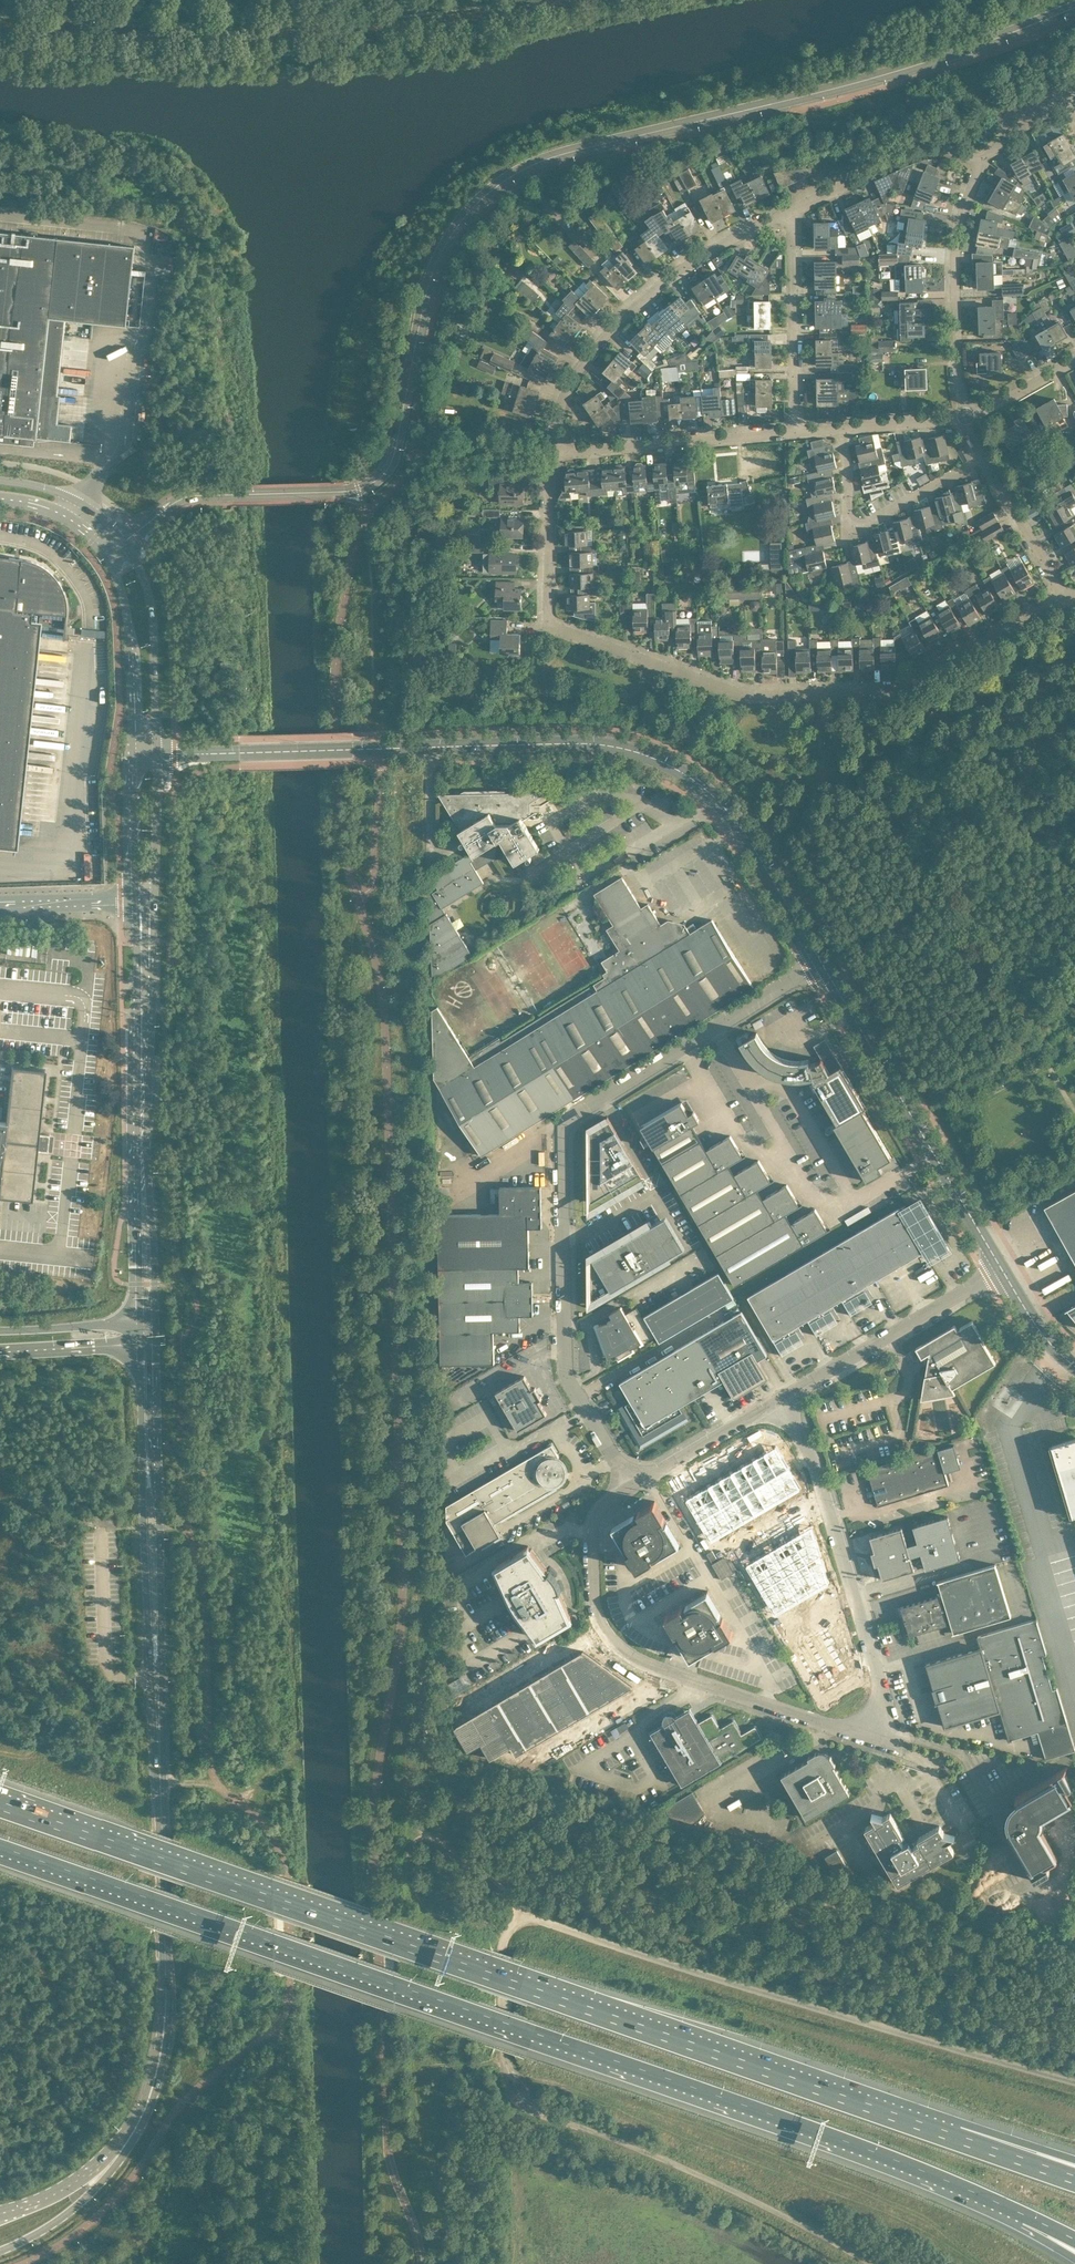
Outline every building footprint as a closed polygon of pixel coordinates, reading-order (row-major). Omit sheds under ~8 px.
[(1053,74),(1046,78),(1053,89),(1059,86),(1053,74)] [(1053,89),(1046,78),(1041,81),(1047,93),(1053,89)] [(1041,81),(1035,84),(1041,96),(1047,93),(1041,81)] [(1035,84),(1029,88),(1035,99),(1041,96),(1035,84)] [(1030,102),(1035,99),(1029,88),(1023,91),(1030,102)] [(1023,91),(1017,95),(1024,106),(1030,102),(1023,91)] [(1018,109),(1024,106),(1017,95),(1011,98),(1018,109)] [(1011,98),(1006,101),(1012,112),(1018,109),(1011,98)] [(1006,101),(1000,104),(1006,116),(1012,112),(1006,101)] [(1000,104),(994,108),(1001,119),(1006,116),(1000,104)] [(1001,119),(994,108),(988,111),(995,122),(1001,119)] [(977,120),(983,129),(989,126),(984,116),(977,120)] [(1055,133),(1061,129),(1056,120),(1049,123),(1055,133)] [(1052,158),(1052,157),(1057,153),(1071,145),(1064,133),(1044,145),(1052,158)] [(731,139),(725,142),(729,151),(735,148),(731,139)] [(1055,164),(1056,166),(1059,171),(1071,164),(1069,161),(1074,158),(1074,152),(1071,145),(1057,153),(1061,160),(1058,162),(1055,164)] [(1043,166),(1042,164),(1035,150),(1024,157),(1033,172),(1038,169),(1044,178),(1048,176),(1045,170),(1043,166)] [(1033,172),(1024,157),(1012,163),(1024,185),(1030,182),(1026,176),(1033,172)] [(1047,160),(1042,163),(1042,164),(1043,166),(1045,170),(1050,167),(1047,160)] [(727,161),(721,164),(724,172),(730,169),(727,161)] [(908,179),(914,163),(897,171),(896,174),(908,179)] [(718,183),(727,178),(720,164),(711,168),(718,183)] [(928,164),(920,184),(935,189),(940,177),(936,175),(939,168),(928,164)] [(800,168),(804,177),(812,173),(811,167),(800,168)] [(1050,167),(1045,170),(1048,176),(1049,175),(1051,179),(1056,176),(1050,167)] [(689,168),(679,173),(688,189),(697,184),(689,168)] [(797,180),(804,177),(800,168),(792,170),(797,180)] [(792,170),(784,171),(790,183),(797,180),(792,170)] [(782,187),(790,183),(784,171),(775,172),(782,187)] [(870,198),(858,203),(869,225),(880,219),(879,216),(885,213),(885,212),(887,201),(891,190),(896,174),(897,171),(876,180),(883,196),(872,201),(870,198)] [(1051,179),(1054,184),(1054,185),(1058,182),(1065,193),(1070,190),(1071,190),(1074,188),(1074,172),(1068,176),(1067,177),(1064,172),(1056,176),(1051,179)] [(896,174),(891,190),(902,194),(908,179),(896,174)] [(762,176),(757,178),(750,181),(758,198),(770,193),(762,176)] [(681,177),(675,180),(681,192),(687,189),(681,177)] [(1003,177),(997,188),(1022,203),(1024,200),(1026,198),(1023,196),(1022,195),(1025,190),(1016,185),(1012,183),(1003,177)] [(750,181),(744,184),(741,179),(732,184),(738,196),(742,194),(747,204),(758,198),(750,181)] [(630,181),(624,184),(627,190),(633,186),(630,181)] [(915,181),(910,194),(915,196),(930,202),(935,189),(920,184),(915,181)] [(607,188),(600,193),(603,199),(611,194),(607,188)] [(714,195),(724,215),(735,210),(724,188),(719,190),(720,192),(714,195)] [(1022,203),(997,188),(996,189),(993,188),(987,198),(990,199),(990,200),(1005,209),(1007,207),(1017,213),(1022,203)] [(1043,193),(1034,198),(1038,205),(1047,200),(1043,193)] [(713,194),(701,199),(712,221),(724,215),(714,195),(713,194)] [(1059,196),(1052,200),(1055,205),(1063,201),(1059,196)] [(655,205),(650,208),(654,214),(665,231),(667,234),(673,230),(673,231),(679,241),(680,240),(685,237),(686,239),(690,237),(689,235),(690,234),(680,218),(676,210),(667,215),(664,209),(666,208),(662,201),(655,205)] [(894,202),(887,201),(885,212),(893,213),(894,202)] [(685,202),(675,208),(676,210),(680,218),(690,234),(701,227),(695,218),(689,207),(688,207),(685,202)] [(858,233),(870,228),(869,225),(858,203),(856,202),(849,205),(848,207),(847,208),(858,233)] [(1056,206),(1048,213),(1049,214),(1056,222),(1062,218),(1056,206)] [(924,233),(926,220),(915,218),(916,211),(903,209),(901,221),(905,222),(904,230),(908,230),(908,231),(924,233)] [(1010,237),(1013,238),(1014,231),(1007,230),(1007,229),(997,227),(998,222),(1003,223),(1004,216),(989,210),(987,219),(982,218),(980,231),(1010,237)] [(597,213),(590,218),(602,234),(609,228),(597,213)] [(651,227),(642,234),(643,236),(647,240),(658,256),(668,248),(662,239),(659,235),(665,231),(654,214),(646,220),(651,227)] [(1029,227),(1043,232),(1047,234),(1050,227),(1034,215),(1029,227)] [(836,222),(816,223),(816,236),(839,235),(838,228),(836,228),(836,222)] [(843,226),(847,235),(852,233),(848,223),(843,226)] [(581,227),(576,231),(583,239),(588,234),(581,227)] [(902,230),(898,253),(909,254),(912,254),(913,245),(922,246),(924,233),(908,231),(908,230),(904,230),(902,230)] [(614,250),(622,245),(619,239),(616,241),(613,235),(615,234),(613,231),(607,234),(611,241),(610,242),(614,250)] [(1010,237),(980,231),(977,244),(998,249),(999,246),(1008,248),(1010,238),(1013,238),(1010,237)] [(123,245),(0,232),(0,434),(20,436),(35,438),(37,438),(70,442),(72,424),(57,423),(60,395),(57,394),(65,319),(126,326),(134,246),(123,245)] [(839,235),(816,236),(816,248),(835,248),(836,248),(836,247),(836,243),(839,242),(839,235)] [(1074,256),(1074,251),(1068,238),(1060,242),(1070,259),(1074,256)] [(638,240),(633,244),(641,254),(648,263),(658,256),(647,240),(641,245),(638,240)] [(862,242),(857,244),(858,247),(860,254),(861,256),(869,255),(865,241),(862,242)] [(580,245),(574,251),(588,267),(594,261),(580,245)] [(1015,246),(1013,255),(1025,256),(1034,257),(1039,257),(1040,252),(1015,246)] [(621,261),(615,266),(628,280),(638,271),(632,265),(633,263),(623,252),(617,257),(621,261)] [(898,253),(897,254),(879,254),(880,263),(897,262),(898,278),(900,278),(923,277),(922,264),(909,265),(909,254),(898,253)] [(727,261),(723,254),(722,254),(713,259),(721,271),(727,261)] [(860,254),(843,255),(843,265),(860,264),(860,254)] [(759,263),(748,256),(746,260),(738,255),(730,269),(738,274),(740,271),(750,277),(759,263)] [(1034,257),(1025,256),(1025,265),(1027,264),(1027,268),(1027,273),(1033,273),(1033,264),(1034,257)] [(602,270),(611,280),(618,288),(628,280),(615,266),(608,257),(603,262),(605,265),(601,268),(602,270)] [(816,274),(837,274),(836,261),(816,262),(816,274)] [(978,262),(978,275),(994,274),(993,261),(978,262)] [(770,269),(759,263),(750,277),(748,280),(758,286),(752,294),(770,294),(770,283),(765,283),(762,282),(770,269)] [(717,277),(715,273),(704,280),(715,297),(731,288),(722,274),(717,277)] [(837,291),(837,281),(837,274),(816,274),(817,287),(826,287),(826,291),(837,291)] [(867,293),(866,274),(860,274),(860,284),(854,284),(854,293),(867,293)] [(979,288),(994,288),(994,274),(978,275),(979,288)] [(908,291),(912,291),(923,291),(923,277),(900,278),(901,291),(908,291)] [(600,306),(609,297),(601,289),(591,280),(588,284),(584,281),(579,286),(600,306)] [(715,298),(715,297),(704,280),(693,287),(705,304),(715,298)] [(534,289),(524,281),(517,289),(533,302),(540,294),(534,289)] [(1022,284),(1004,285),(1004,296),(1023,295),(1022,284)] [(564,300),(574,309),(579,304),(588,312),(591,316),(600,306),(579,286),(574,291),(571,288),(562,298),(564,300)] [(899,299),(898,291),(883,292),(883,300),(899,299)] [(867,293),(854,293),(854,301),(867,300),(867,293)] [(681,296),(671,305),(680,316),(688,325),(697,317),(702,313),(692,299),(687,303),(681,296)] [(826,300),(817,301),(817,313),(832,313),(842,313),(842,300),(836,300),(836,298),(836,297),(826,297),(826,298),(826,300)] [(1034,304),(1037,309),(1041,316),(1046,313),(1044,311),(1050,308),(1045,298),(1034,304)] [(1004,318),(1004,299),(993,299),(993,306),(979,306),(980,319),(1000,318),(1004,318)] [(574,335),(582,325),(569,315),(574,309),(564,300),(558,307),(555,311),(564,318),(559,323),(574,335)] [(770,301),(759,301),(750,302),(750,308),(756,307),(757,314),(771,314),(770,301)] [(901,309),(894,309),(895,323),(899,323),(924,322),(924,314),(930,314),(929,308),(924,308),(918,309),(918,301),(900,302),(901,309)] [(664,316),(658,321),(669,333),(669,332),(675,328),(679,334),(688,327),(689,327),(680,316),(671,305),(661,313),(664,316)] [(1037,319),(1041,316),(1037,309),(1033,312),(1037,319)] [(724,310),(707,320),(713,329),(721,321),(728,317),(724,310)] [(832,313),(817,313),(817,326),(821,326),(828,326),(833,326),(837,326),(842,326),(842,323),(842,313),(832,313)] [(1046,313),(1041,316),(1048,327),(1048,328),(1056,342),(1068,335),(1062,325),(1060,321),(1057,322),(1055,319),(1051,322),(1046,313)] [(757,314),(757,321),(751,321),(751,327),(771,327),(771,314),(757,314)] [(1000,318),(980,319),(980,333),(984,333),(985,337),(1001,336),(1000,318)] [(527,325),(532,329),(537,333),(541,327),(530,320),(527,325)] [(652,326),(650,323),(641,332),(655,346),(669,333),(658,321),(652,326)] [(899,323),(900,340),(911,339),(911,335),(925,335),(924,322),(899,323)] [(574,335),(559,323),(555,329),(551,326),(547,330),(566,345),(574,335)] [(1056,342),(1048,327),(1037,334),(1045,348),(1056,342)] [(534,345),(529,353),(552,367),(558,356),(544,347),(548,341),(537,333),(532,329),(527,337),(529,338),(533,342),(532,344),(534,345)] [(718,336),(712,329),(703,342),(706,345),(718,336)] [(641,332),(631,341),(639,349),(642,352),(646,355),(655,346),(641,332)] [(768,334),(751,334),(751,341),(751,353),(757,353),(771,353),(771,340),(768,340),(768,334)] [(817,340),(818,353),(832,352),(832,346),(838,346),(838,339),(817,340)] [(878,341),(871,341),(871,345),(871,352),(879,352),(896,351),(895,339),(878,340),(878,341)] [(1026,356),(1032,352),(1027,342),(1025,339),(1008,340),(1014,350),(1019,359),(1026,356)] [(713,345),(707,348),(709,353),(712,354),(716,352),(713,345)] [(516,361),(495,352),(490,362),(512,371),(516,361)] [(552,367),(529,353),(527,352),(521,364),(545,378),(552,367)] [(636,365),(621,352),(613,362),(624,371),(628,366),(632,369),(636,365)] [(832,352),(818,353),(818,365),(831,364),(832,372),(852,371),(855,371),(858,371),(858,362),(845,362),(845,358),(840,358),(840,352),(832,352)] [(883,352),(869,352),(869,355),(869,362),(883,362),(883,354),(883,352)] [(1002,371),(1001,352),(981,352),(982,362),(978,362),(978,372),(987,372),(987,376),(993,375),(993,371),(1002,371)] [(751,353),(751,366),(771,366),(771,353),(757,353),(751,353)] [(676,356),(668,358),(671,365),(677,364),(676,356)] [(480,358),(477,366),(493,373),(496,365),(480,358)] [(620,376),(624,371),(613,362),(604,372),(614,380),(609,386),(620,398),(626,389),(620,384),(624,380),(620,376)] [(678,366),(661,368),(662,381),(680,380),(678,366)] [(907,366),(899,366),(900,389),(918,388),(920,390),(925,390),(926,387),(927,387),(927,375),(927,372),(926,372),(926,368),(925,368),(918,368),(907,369),(907,366)] [(736,368),(719,370),(720,377),(737,376),(736,368)] [(832,378),(818,379),(818,391),(839,391),(844,391),(844,380),(852,380),(852,371),(832,372),(832,378)] [(753,379),(751,379),(751,385),(757,385),(758,392),(772,392),(772,379),(753,379)] [(634,388),(638,384),(634,380),(630,385),(634,388)] [(518,398),(536,403),(540,391),(514,383),(510,395),(518,398)] [(715,387),(702,389),(703,395),(704,411),(710,410),(710,415),(711,415),(715,414),(717,417),(720,416),(721,416),(722,414),(723,414),(721,389),(721,386),(715,387)] [(721,389),(723,414),(730,413),(730,416),(735,416),(735,413),(736,413),(734,392),(731,392),(731,388),(727,388),(727,389),(721,389)] [(839,404),(839,393),(839,391),(818,391),(819,404),(839,404)] [(849,416),(857,416),(857,391),(848,391),(849,416)] [(602,392),(585,403),(592,414),(604,405),(601,400),(605,397),(602,392)] [(752,392),(749,392),(749,400),(752,400),(752,405),(758,405),(758,412),(767,412),(767,405),(772,405),(772,392),(752,392)] [(663,395),(643,397),(643,399),(644,406),(645,420),(658,419),(658,416),(665,415),(664,404),(664,398),(663,395)] [(683,403),(684,417),(697,416),(695,396),(683,397),(683,403)] [(684,417),(683,403),(676,403),(676,397),(669,398),(671,418),(684,417)] [(536,403),(518,398),(516,405),(511,403),(509,408),(532,416),(536,403)] [(1068,416),(1068,415),(1067,404),(1058,405),(1054,398),(1037,408),(1052,434),(1061,428),(1056,420),(1063,416),(1068,416)] [(643,399),(631,400),(631,410),(632,422),(645,420),(644,406),(643,399)] [(624,419),(622,403),(622,401),(613,408),(609,402),(604,405),(592,414),(600,424),(611,417),(613,420),(624,419)] [(479,407),(478,410),(475,421),(484,423),(488,410),(479,407)] [(1008,424),(1000,428),(1002,432),(1010,446),(1012,450),(1020,446),(1017,441),(1031,434),(1022,416),(1020,412),(1012,417),(1014,421),(1008,424)] [(19,444),(35,446),(35,438),(20,436),(0,434),(0,442),(19,444)] [(882,447),(876,448),(873,434),(859,437),(861,445),(857,446),(860,461),(872,459),(873,465),(874,465),(874,466),(886,463),(882,447)] [(931,450),(924,452),(925,455),(927,464),(950,458),(944,434),(928,438),(931,450)] [(918,456),(925,455),(924,452),(920,436),(905,440),(908,452),(900,454),(903,466),(920,462),(918,456)] [(818,465),(819,471),(819,472),(820,472),(837,468),(834,452),(822,454),(820,447),(826,446),(824,438),(811,441),(813,448),(808,450),(812,467),(818,465)] [(958,450),(964,462),(972,457),(965,446),(958,450)] [(676,462),(674,462),(675,473),(676,473),(677,488),(679,487),(682,487),(682,483),(689,482),(690,486),(696,486),(696,483),(695,472),(694,465),(688,465),(687,461),(685,461),(683,459),(678,459),(676,462)] [(655,475),(654,475),(647,476),(646,464),(644,465),(642,462),(637,463),(635,465),(633,466),(634,477),(636,491),(641,491),(640,487),(648,486),(648,490),(657,489),(655,475)] [(655,475),(657,489),(661,489),(663,490),(667,490),(668,488),(677,488),(676,473),(675,473),(668,474),(667,463),(653,464),(654,475),(655,475)] [(872,499),(883,493),(884,493),(884,492),(883,488),(890,487),(887,476),(886,470),(888,469),(887,463),(886,463),(874,466),(874,465),(873,465),(873,466),(861,469),(864,485),(876,482),(877,489),(870,491),(872,499)] [(615,467),(614,467),(616,489),(624,488),(624,492),(636,491),(634,477),(627,478),(626,466),(623,466),(621,464),(617,464),(615,467)] [(608,489),(616,489),(614,467),(602,468),(603,480),(597,480),(598,495),(608,494),(608,489)] [(577,471),(576,471),(573,468),(569,469),(567,471),(565,472),(566,483),(559,483),(559,498),(571,497),(571,493),(579,492),(577,471)] [(589,469),(577,471),(579,492),(587,491),(588,496),(598,495),(597,480),(590,481),(589,469)] [(819,496),(837,492),(833,476),(821,479),(820,472),(819,472),(819,471),(807,474),(813,497),(818,496),(819,496)] [(927,473),(917,479),(921,484),(930,479),(927,473)] [(490,484),(501,484),(500,503),(524,503),(524,484),(510,484),(508,474),(489,476),(490,484)] [(745,494),(751,492),(748,479),(741,482),(741,483),(728,484),(727,483),(708,485),(709,502),(730,501),(730,505),(745,504),(744,489),(745,494)] [(957,486),(960,497),(961,503),(961,504),(962,504),(969,502),(970,508),(986,503),(983,491),(975,493),(972,482),(957,486)] [(935,498),(940,515),(940,516),(941,516),(943,524),(950,522),(949,520),(956,518),(956,521),(962,524),(967,523),(962,504),(961,504),(961,503),(960,497),(953,499),(950,489),(943,493),(944,496),(935,498)] [(1065,520),(1074,515),(1070,508),(1074,505),(1074,498),(1071,491),(1058,499),(1062,506),(1048,513),(1055,526),(1065,520)] [(808,522),(818,520),(819,520),(836,516),(832,500),(821,503),(819,496),(818,496),(813,497),(807,498),(810,514),(808,520),(808,522)] [(1046,509),(1043,503),(1026,512),(1030,518),(1046,509)] [(933,517),(930,506),(914,510),(919,528),(919,529),(920,528),(926,527),(928,532),(944,528),(943,524),(941,516),(940,516),(940,515),(933,517)] [(501,509),(483,509),(483,517),(501,517),(501,509)] [(994,512),(984,517),(978,521),(982,529),(999,519),(994,512)] [(1055,534),(1062,547),(1074,539),(1074,525),(1074,523),(1074,514),(1074,515),(1065,520),(1068,526),(1059,531),(1055,534)] [(617,515),(606,516),(607,524),(618,523),(617,515)] [(505,536),(512,536),(523,536),(523,518),(502,518),(502,531),(496,531),(496,538),(505,538),(505,536)] [(920,528),(919,529),(919,528),(912,529),(909,518),(893,522),(898,540),(899,540),(905,538),(907,544),(923,539),(920,528)] [(816,538),(818,544),(835,540),(832,525),(820,527),(819,520),(818,520),(808,522),(807,522),(811,539),(816,538)] [(986,541),(995,535),(1004,530),(1000,522),(981,533),(986,541)] [(581,545),(581,551),(592,551),(597,551),(597,543),(592,543),(592,530),(587,530),(576,530),(565,531),(565,545),(570,545),(581,545)] [(879,558),(881,564),(890,561),(888,555),(902,552),(899,540),(898,540),(891,542),(888,530),(872,534),(877,552),(879,558)] [(644,540),(645,559),(660,558),(660,539),(644,540)] [(851,546),(858,572),(859,572),(859,573),(865,571),(864,568),(881,564),(879,558),(877,552),(870,554),(867,542),(851,546)] [(801,572),(811,570),(812,573),(815,574),(818,575),(821,573),(822,570),(823,567),(827,566),(824,551),(812,553),(810,545),(795,549),(790,550),(788,550),(789,568),(800,566),(801,572)] [(1074,564),(1074,547),(1065,552),(1073,565),(1074,564)] [(936,549),(929,553),(932,558),(939,554),(936,549)] [(597,551),(592,551),(581,551),(570,552),(570,566),(583,566),(583,573),(593,572),(593,573),(600,573),(599,565),(598,565),(597,551)] [(697,552),(682,553),(682,561),(697,561),(697,552)] [(491,571),(505,571),(516,572),(516,554),(505,553),(491,553),(491,558),(484,558),(483,571),(491,571)] [(67,613),(67,605),(66,597),(63,588),(58,580),(54,574),(46,568),(38,563),(36,562),(31,560),(27,559),(23,559),(0,556),(0,845),(15,847),(39,625),(64,627),(64,629),(65,629),(67,613)] [(859,572),(858,572),(851,574),(848,562),(832,567),(834,571),(829,572),(831,578),(835,576),(837,585),(844,583),(846,588),(862,584),(859,573),(859,572)] [(1001,569),(1004,574),(1005,573),(1010,583),(1016,579),(1022,589),(1034,582),(1023,562),(1011,569),(1008,565),(1001,569)] [(674,563),(664,563),(664,572),(674,572),(674,563)] [(926,564),(918,569),(922,575),(930,570),(926,564)] [(696,568),(694,571),(695,574),(697,575),(700,576),(703,576),(704,573),(704,570),(701,568),(699,567),(696,568)] [(593,572),(583,573),(571,573),(571,588),(584,587),(584,594),(589,594),(600,594),(600,586),(593,586),(593,573),(593,572)] [(992,594),(992,593),(998,590),(1003,600),(1016,593),(1010,583),(1005,573),(1004,574),(993,581),(990,576),(983,580),(988,588),(989,588),(992,594)] [(884,576),(875,578),(877,587),(886,584),(884,576)] [(496,600),(505,600),(505,609),(521,609),(522,588),(515,588),(515,581),(497,581),(496,600)] [(786,581),(787,595),(798,595),(788,581),(786,581)] [(897,581),(889,586),(893,592),(901,587),(897,581)] [(965,591),(970,599),(974,604),(979,601),(987,614),(1000,607),(992,593),(992,594),(989,588),(988,588),(982,592),(977,583),(965,591)] [(740,586),(740,597),(761,597),(761,585),(740,586)] [(740,599),(740,597),(740,586),(722,586),(722,599),(740,599)] [(634,603),(634,612),(635,632),(649,631),(649,619),(655,618),(655,617),(656,617),(655,593),(647,593),(647,602),(634,603)] [(590,602),(589,594),(584,594),(567,594),(567,609),(575,609),(575,615),(573,614),(572,615),(581,617),(590,619),(599,619),(596,619),(596,602),(590,602)] [(873,595),(865,597),(867,605),(875,603),(873,595)] [(864,596),(857,597),(858,609),(866,608),(864,596)] [(956,618),(957,618),(963,615),(969,625),(982,618),(974,604),(970,599),(958,606),(953,597),(946,602),(948,606),(949,606),(956,618)] [(626,603),(627,618),(627,629),(634,629),(634,632),(635,632),(634,612),(634,603),(626,603)] [(935,608),(928,612),(930,617),(931,616),(937,625),(943,622),(948,631),(948,632),(961,625),(957,618),(956,618),(949,606),(948,606),(940,611),(938,606),(935,608)] [(663,610),(663,616),(656,617),(655,617),(655,618),(656,639),(670,639),(670,627),(677,626),(677,624),(677,618),(676,610),(663,610)] [(909,621),(914,630),(915,630),(918,635),(924,632),(930,642),(943,635),(937,625),(931,616),(930,617),(919,623),(916,618),(909,621)] [(677,624),(677,626),(677,647),(692,647),(691,634),(698,634),(698,632),(699,632),(699,621),(699,617),(690,618),(677,618),(677,624)] [(508,653),(508,654),(510,654),(510,653),(521,653),(521,634),(508,633),(508,620),(491,620),(491,639),(500,639),(500,653),(508,653)] [(712,625),(712,621),(699,621),(699,632),(698,632),(698,634),(699,655),(713,654),(713,642),(720,642),(720,640),(720,630),(720,625),(712,625)] [(741,633),(742,648),(741,648),(741,649),(742,670),(756,670),(756,658),(763,658),(762,649),(763,649),(763,639),(762,628),(747,628),(747,633),(741,633)] [(720,630),(720,640),(720,642),(720,663),(735,662),(734,650),(741,649),(741,648),(742,648),(741,633),(734,633),(734,630),(720,630)] [(895,636),(895,646),(896,654),(908,647),(914,657),(926,650),(918,635),(915,630),(914,630),(903,637),(901,633),(895,636)] [(896,668),(896,654),(895,646),(882,646),(882,636),(874,637),(874,646),(875,646),(875,653),(881,653),(882,669),(896,668)] [(852,637),(853,647),(853,654),(860,654),(860,669),(875,669),(875,653),(875,646),(874,646),(861,646),(861,637),(852,637)] [(763,673),(778,672),(777,665),(781,665),(781,659),(785,659),(784,639),(776,640),(776,638),(763,639),(763,649),(762,649),(763,658),(763,673)] [(831,641),(818,642),(818,638),(809,638),(810,648),(810,659),(811,659),(818,659),(818,671),(833,670),(832,655),(832,647),(831,647),(831,641)] [(831,641),(831,647),(832,647),(832,655),(839,654),(839,670),(854,670),(853,654),(853,647),(840,647),(839,638),(831,638),(831,641)] [(788,639),(789,645),(789,659),(793,659),(793,664),(797,664),(797,671),(811,671),(811,659),(810,659),(810,648),(797,648),(797,639),(788,639)] [(431,877),(435,884),(427,888),(427,901),(429,902),(433,979),(433,980),(473,955),(447,913),(446,914),(443,908),(451,903),(484,883),(476,870),(494,858),(497,846),(495,842),(501,839),(510,854),(516,863),(540,848),(517,811),(525,806),(524,803),(543,791),(439,794),(461,830),(459,831),(472,852),(431,877)] [(794,846),(787,850),(790,856),(797,852),(794,846)] [(438,1006),(432,1010),(434,1078),(445,1096),(482,1156),(547,1116),(565,1104),(583,1093),(754,987),(712,919),(697,929),(694,923),(683,930),(668,926),(666,922),(661,924),(648,903),(642,908),(622,876),(613,882),(595,893),(614,925),(607,929),(620,950),(612,955),(602,961),(608,970),(610,974),(605,976),(502,1041),(500,1038),(469,1057),(438,1006)] [(31,954),(31,937),(8,936),(8,953),(31,954)] [(753,1023),(756,1029),(764,1024),(761,1019),(753,1023)] [(745,1032),(738,1036),(741,1041),(740,1042),(745,1050),(746,1053),(748,1055),(750,1058),(752,1060),(755,1062),(757,1065),(759,1067),(762,1069),(765,1071),(767,1072),(770,1074),(773,1075),(776,1076),(779,1077),(783,1078),(786,1079),(789,1079),(792,1080),(795,1080),(799,1080),(802,1080),(805,1079),(808,1079),(814,1078),(815,1081),(813,1082),(834,1119),(836,1122),(837,1124),(838,1124),(863,1109),(867,1108),(866,1107),(841,1065),(836,1057),(827,1040),(815,1047),(822,1059),(821,1059),(817,1061),(817,1062),(811,1063),(810,1059),(809,1059),(805,1060),(801,1061),(801,1060),(801,1061),(798,1061),(795,1061),(792,1060),(790,1060),(787,1059),(784,1059),(782,1058),(779,1057),(777,1055),(774,1054),(772,1052),(770,1051),(768,1049),(766,1047),(764,1045),(762,1043),(761,1040),(759,1038),(758,1036),(757,1033),(757,1032),(748,1038),(748,1037),(749,1036),(749,1035),(749,1034),(748,1033),(747,1033),(747,1032),(746,1032),(745,1032),(745,1033),(745,1032)] [(19,1197),(24,1198),(33,1199),(38,1150),(44,1151),(48,1151),(50,1135),(46,1134),(40,1133),(46,1069),(12,1065),(7,1122),(0,1121),(0,1195),(19,1197)] [(642,1136),(642,1138),(646,1145),(651,1142),(663,1163),(701,1140),(692,1125),(700,1120),(694,1110),(689,1113),(682,1102),(641,1126),(647,1135),(645,1134),(643,1134),(642,1136)] [(863,1109),(838,1124),(837,1124),(834,1125),(835,1126),(868,1181),(884,1172),(883,1171),(881,1167),(885,1164),(886,1165),(887,1164),(886,1162),(892,1158),(863,1109)] [(591,1202),(614,1188),(640,1173),(644,1179),(645,1179),(608,1116),(607,1117),(610,1121),(591,1132),(591,1131),(590,1131),(591,1202)] [(663,1163),(681,1193),(729,1165),(730,1165),(746,1155),(743,1156),(741,1153),(742,1153),(741,1153),(731,1135),(707,1150),(701,1140),(663,1163)] [(769,1177),(759,1160),(735,1174),(730,1165),(729,1165),(681,1193),(699,1224),(758,1189),(774,1180),(774,1179),(771,1181),(769,1178),(770,1177),(769,1177)] [(699,1224),(717,1254),(786,1214),(803,1204),(802,1203),(799,1205),(798,1202),(799,1202),(798,1201),(798,1202),(787,1184),(763,1198),(758,1189),(699,1224)] [(542,1227),(541,1186),(500,1187),(501,1213),(501,1228),(529,1227),(542,1227)] [(1045,1207),(1074,1261),(1074,1190),(1045,1207)] [(941,1255),(941,1254),(950,1250),(921,1201),(912,1206),(914,1208),(909,1212),(908,1212),(913,1220),(911,1222),(912,1224),(915,1223),(922,1234),(917,1237),(925,1251),(935,1245),(941,1255)] [(851,1236),(877,1279),(925,1251),(917,1237),(922,1234),(915,1223),(912,1224),(911,1222),(913,1220),(908,1212),(909,1212),(904,1205),(851,1236)] [(845,1220),(849,1226),(872,1212),(868,1207),(845,1220)] [(786,1214),(717,1254),(735,1285),(828,1230),(826,1227),(827,1226),(826,1226),(816,1209),(791,1223),(786,1214)] [(501,1213),(438,1215),(440,1300),(533,1298),(533,1282),(520,1282),(519,1267),(530,1267),(529,1227),(501,1228),(501,1213)] [(676,1254),(685,1248),(667,1216),(652,1224),(650,1221),(588,1257),(590,1261),(591,1260),(591,1303),(585,1307),(676,1254)] [(1018,1252),(1043,1236),(1040,1231),(1014,1246),(1018,1252)] [(877,1279),(851,1236),(817,1256),(843,1299),(842,1300),(849,1310),(869,1298),(865,1291),(869,1288),(867,1285),(877,1279)] [(814,1330),(835,1318),(831,1311),(835,1309),(833,1305),(842,1300),(843,1299),(817,1256),(782,1276),(808,1320),(814,1330)] [(734,1298),(719,1272),(643,1317),(637,1307),(626,1314),(621,1307),(610,1314),(603,1318),(604,1323),(597,1326),(608,1357),(616,1354),(619,1359),(633,1351),(632,1348),(641,1343),(642,1344),(656,1336),(660,1342),(734,1298)] [(780,1351),(801,1338),(797,1331),(800,1329),(798,1325),(808,1320),(782,1276),(748,1297),(780,1351)] [(533,1298),(440,1300),(441,1364),(495,1363),(494,1331),(521,1330),(520,1315),(534,1315),(533,1298)] [(1065,1310),(1066,1311),(1067,1310),(1074,1319),(1074,1305),(1065,1310)] [(742,1311),(699,1336),(720,1370),(725,1380),(724,1380),(734,1398),(769,1378),(765,1371),(758,1360),(767,1355),(742,1311)] [(955,1325),(916,1348),(922,1358),(924,1357),(925,1359),(924,1360),(927,1364),(928,1364),(923,1394),(921,1401),(954,1395),(951,1388),(954,1388),(986,1369),(996,1363),(982,1340),(984,1339),(973,1320),(958,1329),(955,1325)] [(699,1336),(620,1383),(631,1401),(620,1407),(642,1443),(686,1417),(680,1406),(725,1380),(699,1336)] [(496,1392),(518,1430),(547,1414),(539,1400),(542,1399),(536,1387),(533,1389),(525,1375),(496,1392)] [(1074,1515),(1074,1438),(1052,1445),(1073,1516),(1074,1515)] [(460,1497),(447,1505),(447,1521),(466,1555),(501,1535),(494,1524),(562,1484),(561,1484),(560,1484),(559,1481),(561,1479),(563,1476),(566,1477),(567,1472),(564,1472),(564,1468),(563,1465),(563,1464),(560,1461),(557,1459),(558,1456),(559,1457),(552,1444),(460,1497)] [(950,1467),(960,1464),(954,1444),(938,1449),(938,1448),(868,1469),(878,1506),(949,1485),(945,1472),(951,1470),(950,1467)] [(776,1446),(686,1498),(711,1541),(792,1494),(791,1494),(801,1488),(790,1469),(776,1446)] [(655,1501),(626,1518),(613,1526),(638,1568),(680,1543),(655,1501)] [(913,1526),(903,1529),(908,1545),(911,1556),(921,1553),(926,1569),(961,1559),(948,1516),(916,1525),(913,1526)] [(794,1536),(746,1564),(776,1614),(823,1587),(829,1583),(826,1571),(816,1538),(812,1526),(794,1536)] [(902,1527),(870,1537),(875,1552),(872,1553),(875,1565),(879,1564),(883,1579),(915,1570),(911,1556),(908,1545),(903,1529),(902,1527)] [(552,1578),(551,1575),(549,1572),(532,1548),(531,1548),(529,1545),(515,1554),(517,1558),(513,1560),(511,1556),(497,1564),(498,1568),(497,1568),(511,1599),(513,1598),(518,1607),(517,1608),(537,1635),(538,1634),(540,1637),(554,1629),(551,1625),(554,1623),(555,1623),(558,1627),(572,1619),(570,1615),(571,1615),(559,1587),(558,1588),(555,1582),(555,1581),(556,1581),(556,1579),(554,1578),(552,1578)] [(717,1558),(713,1550),(707,1554),(712,1561),(717,1558)] [(720,1577),(737,1570),(731,1555),(714,1562),(720,1577)] [(939,1581),(944,1598),(950,1617),(954,1632),(953,1632),(953,1633),(1011,1615),(996,1564),(937,1581),(938,1582),(939,1581)] [(666,1615),(681,1640),(691,1658),(733,1633),(708,1590),(666,1615)] [(950,1617),(944,1598),(940,1600),(938,1595),(901,1607),(907,1624),(905,1632),(909,1633),(910,1635),(947,1624),(945,1619),(950,1617)] [(1043,1748),(1046,1759),(1074,1750),(1074,1746),(1058,1688),(1053,1689),(1043,1655),(1047,1654),(1037,1618),(988,1633),(991,1644),(927,1664),(928,1668),(934,1688),(933,1688),(937,1703),(939,1702),(945,1722),(944,1722),(946,1726),(1000,1710),(1010,1740),(1038,1732),(1043,1748)] [(823,1631),(795,1647),(822,1693),(857,1673),(847,1640),(846,1640),(841,1620),(823,1631)] [(583,1650),(454,1727),(469,1751),(482,1743),(491,1758),(512,1746),(517,1754),(633,1686),(583,1650)] [(449,1682),(454,1694),(472,1685),(466,1674),(449,1682)] [(665,1724),(662,1726),(651,1732),(657,1742),(682,1784),(762,1737),(756,1726),(742,1734),(734,1720),(720,1728),(712,1714),(698,1722),(690,1709),(676,1717),(674,1714),(671,1713),(668,1713),(665,1715),(664,1717),(664,1721),(665,1724)] [(807,1818),(840,1798),(850,1792),(834,1765),(836,1764),(831,1755),(828,1752),(825,1751),(821,1750),(817,1752),(808,1757),(810,1759),(782,1775),(788,1784),(807,1818)] [(1013,1826),(1007,1829),(1038,1882),(1039,1881),(1036,1876),(1050,1868),(1047,1863),(1058,1857),(1041,1829),(1043,1825),(1045,1822),(1046,1817),(1045,1813),(1073,1797),(1067,1786),(1072,1784),(1064,1770),(1069,1767),(1068,1766),(1016,1796),(1019,1802),(1015,1805),(1013,1809),(1010,1807),(1011,1806),(1010,1806),(1009,1808),(1009,1810),(1008,1812),(1007,1814),(1007,1817),(1007,1819),(1008,1819),(1008,1817),(1011,1817),(1011,1822),(1013,1826)] [(693,1792),(665,1808),(667,1813),(694,1822),(705,1812),(693,1792)] [(955,1836),(951,1835),(944,1833),(940,1825),(912,1842),(910,1839),(908,1841),(891,1812),(883,1817),(872,1814),(876,1821),(866,1827),(893,1873),(899,1883),(909,1877),(955,1850),(948,1840),(955,1836)] [(970,1829),(974,1836),(979,1833),(975,1826),(970,1829)] [(826,1857),(833,1869),(834,1870),(845,1863),(838,1851),(826,1857)]
